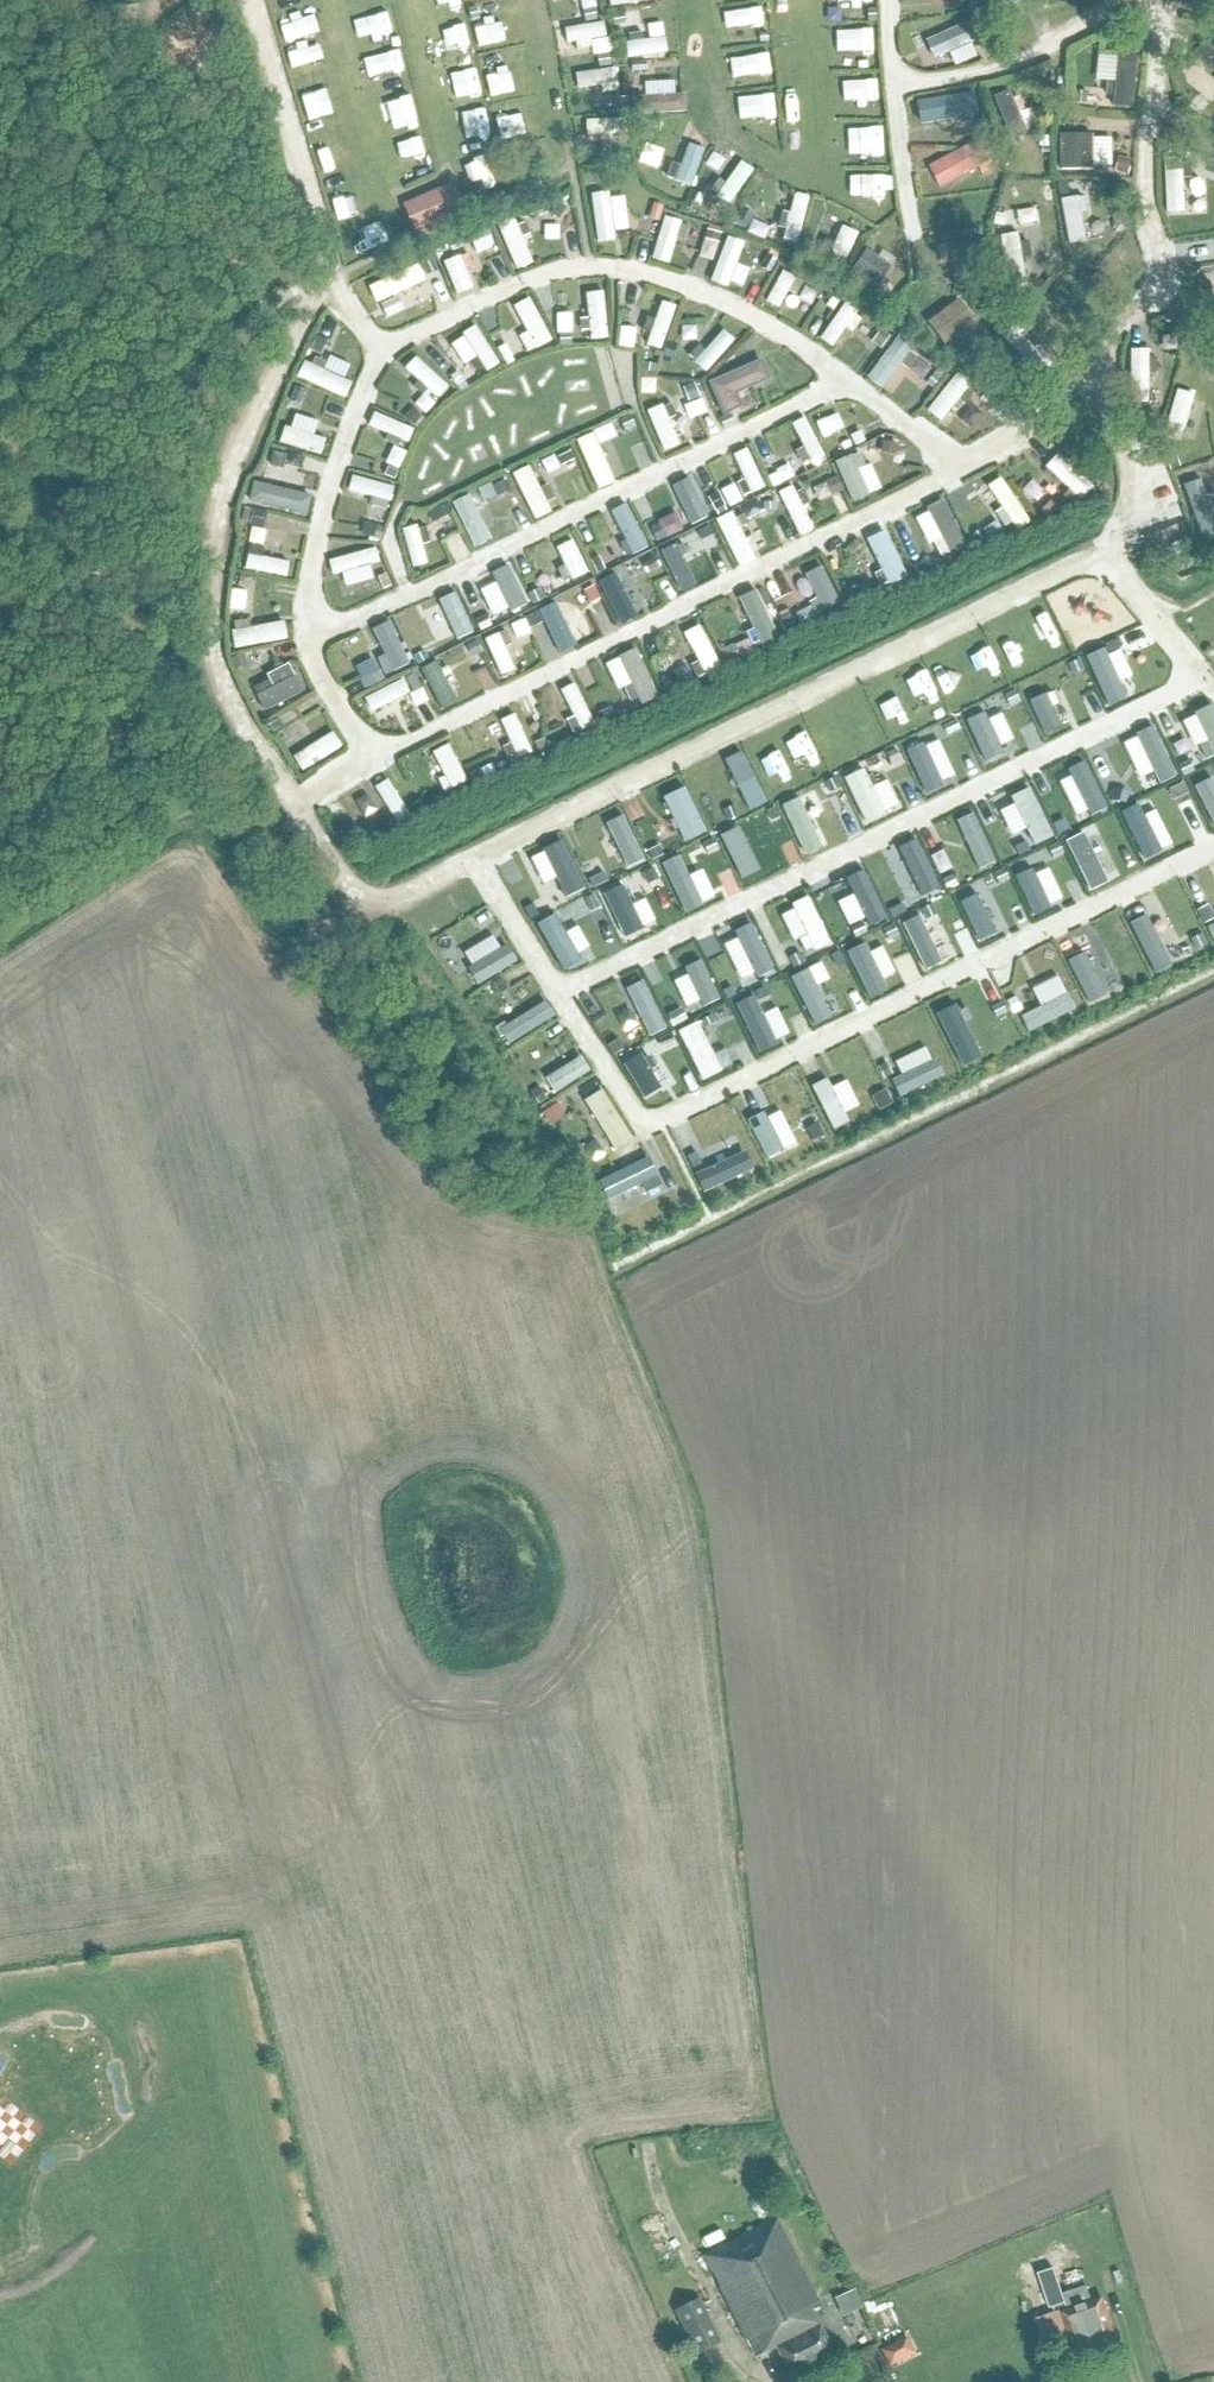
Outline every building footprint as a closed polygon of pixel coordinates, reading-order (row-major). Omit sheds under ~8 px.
[(583,17),(597,13),(594,0),(578,0),(583,17)] [(598,17),(558,25),(563,48),(602,40),(598,17)] [(970,21),(925,41),(933,60),(978,40),(970,21)] [(622,35),(623,67),(634,67),(634,54),(662,54),(662,35),(622,35)] [(730,45),(731,74),(766,72),(765,44),(730,45)] [(1110,50),(1109,104),(1132,105),(1134,51),(1110,50)] [(363,62),(371,83),(398,72),(390,51),(363,62)] [(570,67),(571,87),(599,86),(598,65),(570,67)] [(455,103),(455,128),(479,129),(480,103),(455,103)] [(597,112),(575,111),(574,127),(596,128),(597,112)] [(1090,135),(1060,135),(1060,170),(1090,170),(1090,135)] [(681,138),(673,158),(666,155),(658,174),(687,186),(703,146),(681,138)] [(714,187),(730,197),(751,166),(735,156),(714,187)] [(1161,208),(1181,208),(1181,169),(1161,169),(1161,208)] [(451,182),(401,204),(412,231),(462,209),(451,182)] [(853,185),(853,202),(879,202),(879,185),(853,185)] [(610,238),(611,187),(589,186),(589,238),(610,238)] [(492,216),(509,266),(527,260),(509,210),(492,216)] [(656,210),(644,255),(665,260),(677,215),(656,210)] [(828,241),(847,247),(854,227),(835,220),(828,241)] [(479,225),(459,236),(472,262),(492,251),(479,225)] [(731,240),(712,236),(705,273),(725,276),(731,240)] [(461,267),(468,264),(461,244),(437,254),(451,290),(468,284),(461,267)] [(864,250),(848,274),(874,291),(890,267),(864,250)] [(773,305),(789,272),(774,265),(759,298),(773,305)] [(387,320),(401,313),(381,272),(367,279),(387,320)] [(598,283),(580,283),(582,333),(600,332),(598,283)] [(505,298),(530,343),(546,333),(522,289),(505,298)] [(654,345),(671,299),(655,293),(638,339),(654,345)] [(830,346),(856,313),(838,299),(812,332),(830,346)] [(955,300),(925,323),(942,346),(947,352),(964,340),(975,354),(988,344),(973,323),(955,300)] [(475,364),(489,358),(472,316),(458,322),(475,364)] [(717,322),(689,352),(701,364),(729,334),(717,322)] [(331,330),(324,344),(338,351),(345,336),(331,330)] [(889,335),(861,370),(876,381),(903,346),(889,335)] [(396,362),(430,395),(444,381),(409,348),(396,362)] [(754,351),(702,372),(713,399),(765,377),(754,351)] [(337,394),(345,376),(303,357),(295,374),(337,394)] [(921,407),(938,420),(967,380),(951,368),(921,407)] [(893,372),(886,386),(900,394),(908,380),(893,372)] [(967,389),(953,405),(966,416),(979,400),(967,389)] [(1166,422),(1184,422),(1185,391),(1166,391),(1166,422)] [(655,395),(639,402),(659,448),(675,441),(655,395)] [(796,459),(816,451),(800,409),(784,415),(792,437),(788,439),(796,459)] [(827,418),(817,422),(825,446),(835,443),(827,418)] [(288,425),(281,443),(313,455),(320,438),(288,425)] [(588,480),(603,475),(585,427),(570,433),(588,480)] [(877,454),(891,451),(888,436),(873,440),(877,454)] [(743,488),(757,483),(742,440),(728,445),(743,488)] [(1038,463),(1075,497),(1088,483),(1050,449),(1038,463)] [(380,509),(389,483),(346,468),(340,488),(369,498),(367,505),(380,509)] [(833,469),(818,473),(824,492),(838,488),(833,469)] [(1011,526),(1024,518),(994,472),(981,480),(1011,526)] [(1027,475),(1016,485),(1030,502),(1042,493),(1027,475)] [(686,515),(700,508),(686,476),(672,482),(686,515)] [(772,485),(794,533),(808,527),(786,478),(772,485)] [(259,504),(305,515),(309,496),(263,485),(259,504)] [(468,541),(484,534),(464,492),(448,499),(468,541)] [(624,544),(642,535),(620,494),(603,503),(624,544)] [(731,558),(745,552),(723,506),(709,512),(731,558)] [(942,506),(925,513),(942,550),(959,542),(942,506)] [(659,532),(676,523),(667,507),(650,516),(659,532)] [(406,567),(424,561),(410,519),(393,525),(406,567)] [(874,528),(861,534),(878,568),(891,562),(874,528)] [(603,551),(616,545),(609,530),(596,537),(603,551)] [(549,539),(563,576),(582,569),(568,532),(549,539)] [(689,581),(668,536),(652,543),(673,589),(689,581)] [(327,572),(375,563),(371,544),(324,553),(327,572)] [(242,553),(240,573),(285,577),(287,558),(242,553)] [(823,560),(801,563),(805,590),(827,587),(823,560)] [(506,606),(521,601),(507,562),(493,567),(506,606)] [(386,585),(380,565),(335,579),(341,598),(386,585)] [(614,565),(595,573),(614,622),(634,615),(614,565)] [(749,622),(767,613),(750,579),(732,588),(749,622)] [(452,593),(437,598),(449,633),(465,627),(452,593)] [(383,618),(367,625),(386,670),(402,663),(383,618)] [(229,649),(283,643),(281,621),(227,627),(229,649)] [(693,665),(711,658),(695,622),(678,629),(693,665)] [(478,633),(496,676),(510,670),(506,659),(520,653),(512,634),(499,640),(494,627),(478,633)] [(610,649),(634,695),(652,686),(628,640),(610,649)] [(248,671),(261,665),(254,648),(240,653),(248,671)] [(361,685),(378,677),(368,656),(351,664),(361,685)] [(422,666),(431,707),(453,702),(444,661),(422,666)] [(293,670),(253,685),(263,709),(302,694),(293,670)] [(368,713),(406,694),(397,675),(358,693),(368,713)] [(574,720),(587,713),(567,677),(554,684),(574,720)] [(513,755),(526,749),(509,708),(495,714),(513,755)] [(284,747),(298,741),(291,726),(277,733),(284,747)] [(330,732),(288,750),(296,769),(339,751),(330,732)] [(445,740),(426,748),(443,790),(462,782),(445,740)] [(383,815),(399,806),(381,772),(365,780),(383,815)] [(776,2221),(704,2257),(755,2357),(775,2347),(789,2376),(833,2354),(809,2306),(817,2302),(776,2221)] [(832,2292),(839,2310),(857,2303),(850,2285),(832,2292)] [(1065,2294),(1071,2310),(1062,2313),(1061,2310),(1037,2318),(1047,2345),(1070,2337),(1076,2354),(1116,2340),(1102,2299),(1093,2302),(1088,2286),(1065,2294)] [(694,2355),(721,2342),(699,2298),(672,2311),(694,2355)]
